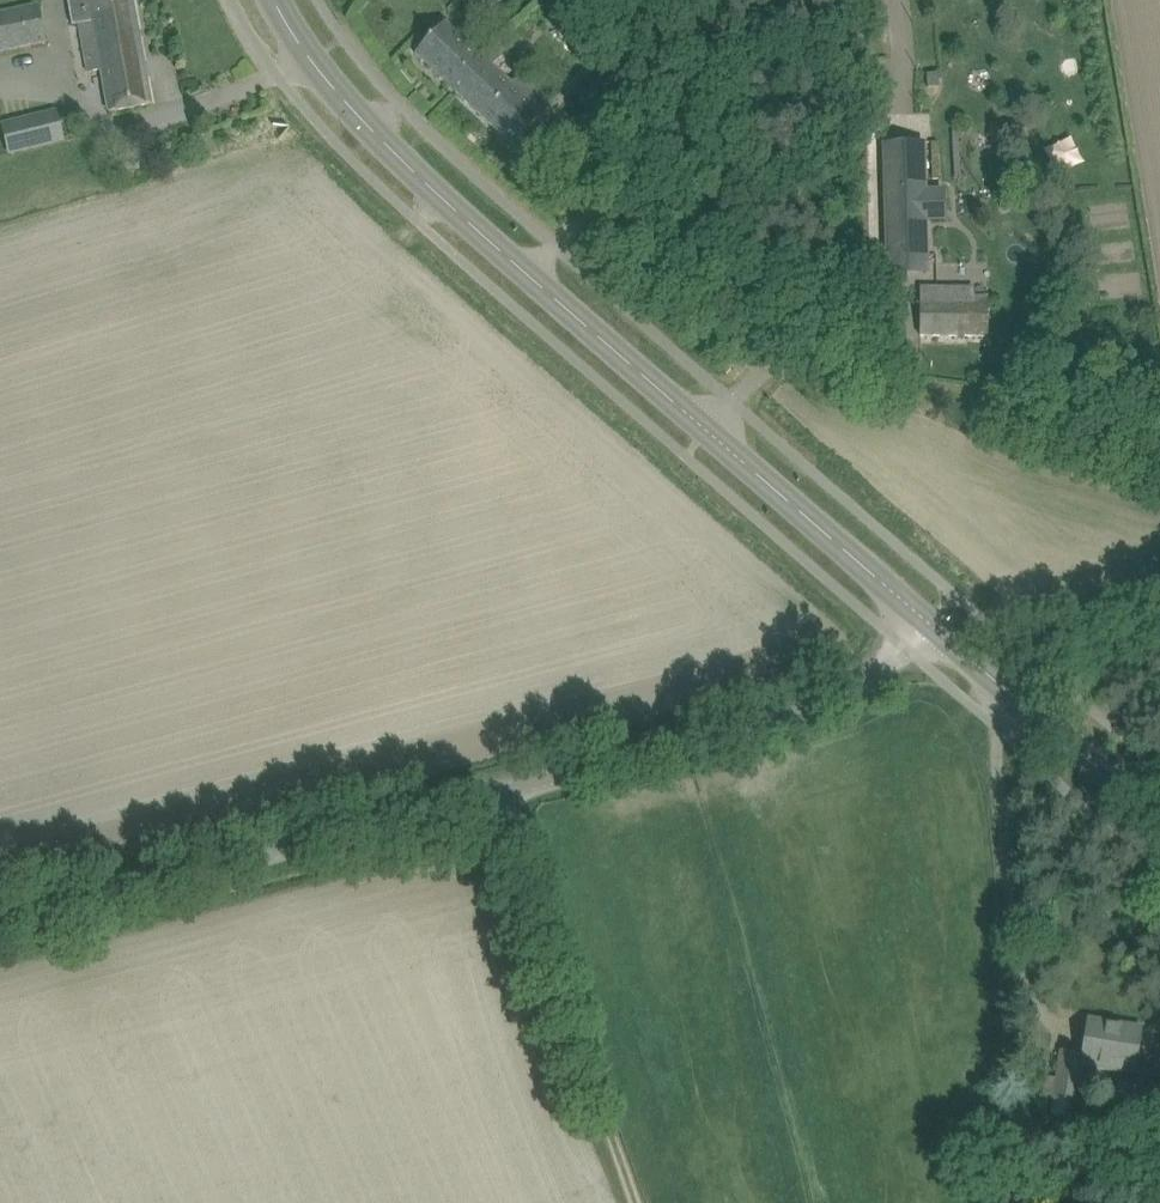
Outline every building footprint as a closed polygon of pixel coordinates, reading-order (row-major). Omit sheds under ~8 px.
[(86,58),(101,55),(99,42),(118,39),(117,32),(139,28),(134,0),(69,0),(73,25),(79,23),(86,58)] [(576,14),(592,13),(591,0),(575,0),(576,14)] [(0,12),(0,51),(45,43),(38,5),(0,12)] [(479,54),(464,39),(445,22),(415,53),(513,145),(552,103),(520,73),(512,82),(493,65),(501,55),(489,44),(479,54)] [(101,55),(86,58),(88,70),(102,67),(104,81),(109,111),(152,103),(139,28),(117,32),(118,39),(99,42),(101,55)] [(937,68),(926,69),(928,84),(939,82),(937,68)] [(62,140),(55,112),(4,125),(11,153),(62,140)] [(888,255),(926,254),(923,141),(885,142),(888,255)] [(973,287),(944,286),(920,286),(919,335),(987,336),(987,298),(973,297),(973,287)] [(1045,1075),(1042,1092),(1054,1094),(1054,1096),(1051,1112),(1071,1116),(1074,1099),(1077,1100),(1078,1100),(1083,1064),(1112,1069),(1135,1073),(1142,1026),(1089,1018),(1083,1053),(1061,1050),(1057,1077),(1045,1075)]
